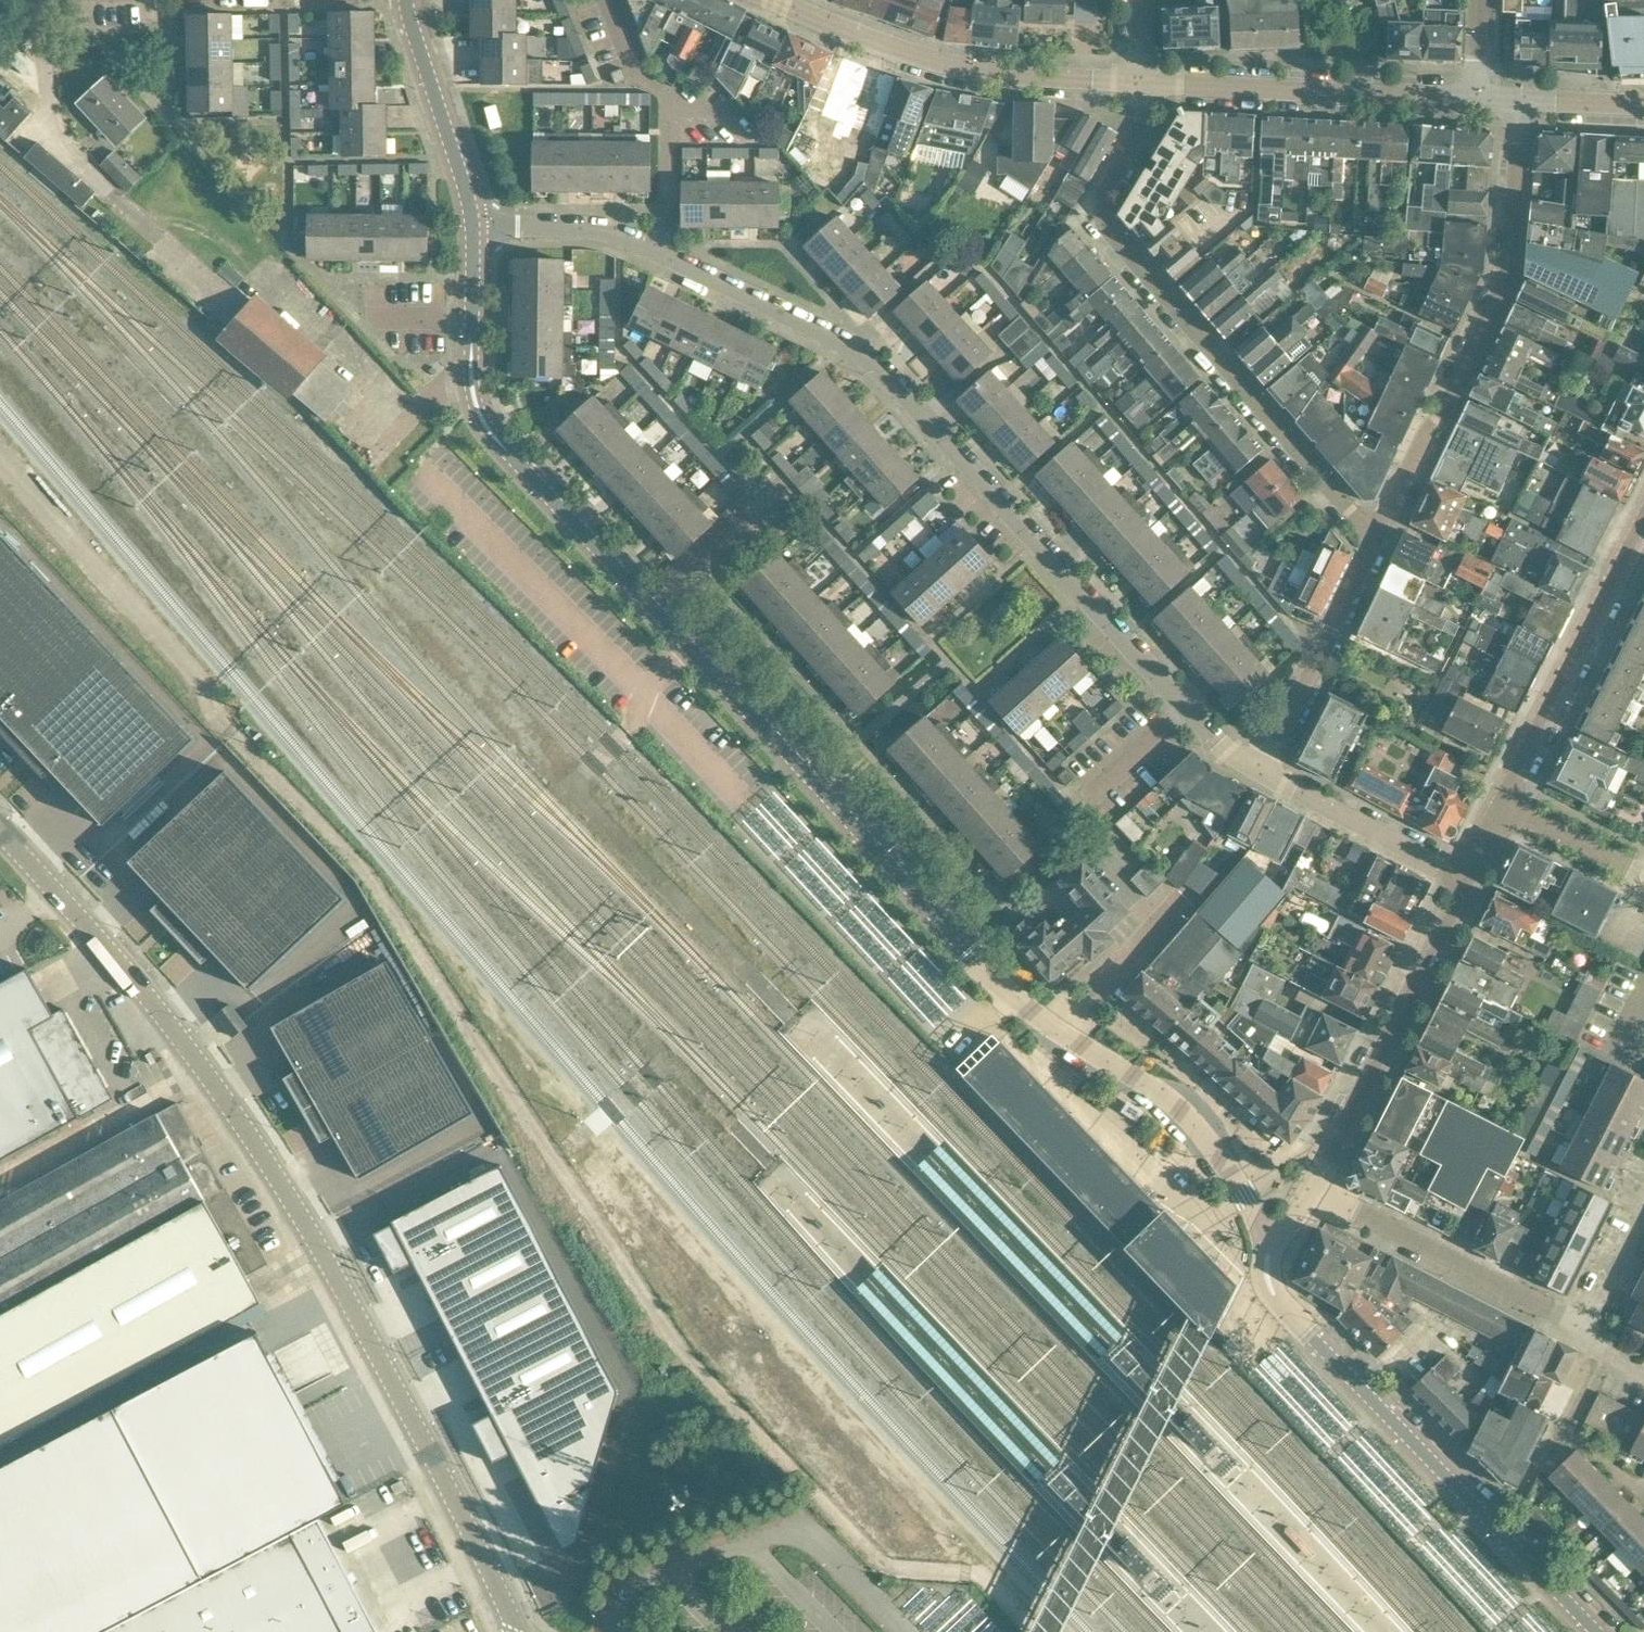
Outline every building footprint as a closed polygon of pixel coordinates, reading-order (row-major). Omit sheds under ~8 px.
[(516,12),(516,0),(473,0),(473,12),(516,12)] [(570,13),(564,0),(554,0),(560,16),(570,13)] [(682,0),(627,0),(640,35),(648,57),(649,56),(650,57),(665,30),(666,31),(682,0)] [(705,26),(718,0),(682,0),(666,31),(680,38),(670,58),(674,68),(682,72),(705,26)] [(746,16),(745,15),(748,10),(726,0),(718,0),(705,26),(721,34),(705,66),(717,71),(715,76),(716,77),(718,74),(726,59),(734,41),(746,16)] [(861,0),(836,0),(835,2),(857,10),(861,0)] [(887,0),(861,0),(857,10),(881,19),(885,20),(890,6),(886,4),(887,0)] [(910,29),(920,0),(887,0),(886,4),(890,6),(885,20),(910,29)] [(941,17),(940,17),(945,2),(940,0),(920,0),(910,29),(934,38),(941,17)] [(970,44),(972,23),(974,10),(970,9),(962,8),(963,1),(966,2),(967,0),(951,0),(947,20),(944,41),(966,44),(970,44)] [(997,0),(984,0),(984,2),(975,1),(974,10),(970,44),(993,47),(997,0)] [(1020,28),(1022,7),(1013,5),(1013,0),(997,0),(993,47),(1017,50),(1020,28)] [(1025,22),(1065,23),(1066,0),(1026,0),(1025,22)] [(1229,16),(1226,0),(1225,0),(1216,0),(1217,7),(1162,9),(1164,50),(1220,47),(1219,27),(1229,26),(1229,16)] [(1261,0),(1226,0),(1229,16),(1229,26),(1231,51),(1263,49),(1261,0)] [(1263,49),(1300,48),(1298,0),(1261,0),(1263,49)] [(1423,23),(1400,22),(1395,0),(1375,0),(1381,23),(1389,23),(1387,59),(1403,60),(1406,63),(1416,64),(1419,61),(1422,61),(1423,23)] [(1503,12),(1523,13),(1523,0),(1503,0),(1503,12)] [(1564,21),(1549,20),(1549,22),(1549,34),(1547,65),(1612,68),(1604,0),(1565,0),(1564,21)] [(1612,68),(1612,69),(1613,69),(1613,67),(1619,67),(1620,80),(1643,80),(1643,0),(1604,0),(1612,68)] [(1461,62),(1463,11),(1424,9),(1423,23),(1422,61),(1461,62)] [(516,36),(516,35),(516,12),(473,12),(473,37),(484,37),(484,36),(516,36)] [(331,39),(374,38),(373,13),(331,13),(331,39)] [(280,14),(270,14),(271,33),(281,33),(280,14)] [(298,14),(289,14),(289,33),(299,33),(298,14)] [(231,15),(189,16),(189,41),(232,40),(244,39),(243,15),(231,15)] [(772,68),(787,36),(746,16),(734,41),(726,59),(718,74),(716,77),(736,99),(748,73),(765,81),(771,67),(772,68)] [(568,35),(577,31),(572,18),(563,21),(568,35)] [(1516,19),(1514,64),(1547,65),(1549,34),(1549,22),(1549,20),(1516,19)] [(577,57),(586,53),(577,31),(568,35),(577,57)] [(796,76),(812,44),(788,33),(787,36),(772,68),(771,67),(765,81),(759,93),(771,98),(785,71),(794,76),(796,76)] [(483,60),(526,60),(526,35),(516,35),(516,36),(484,36),(484,37),(483,60)] [(332,62),(374,62),(374,38),(331,39),(332,62)] [(232,40),(189,41),(190,46),(190,65),(232,64),(232,40)] [(271,64),(281,63),(281,44),(271,44),(271,51),(260,51),(260,62),(271,62),(271,64)] [(290,63),(299,63),(299,44),(289,44),(290,63)] [(810,107),(835,55),(812,44),(796,76),(798,77),(800,113),(805,115),(810,107)] [(832,63),(809,110),(844,123),(837,141),(852,146),(858,128),(879,136),(887,115),(898,78),(845,58),(842,67),(832,63)] [(526,84),(526,60),(483,60),(483,84),(526,84)] [(332,86),(375,85),(374,62),(332,62),(332,86)] [(281,63),(271,64),(272,80),(281,80),(281,63)] [(299,63),(290,63),(290,80),(300,80),(299,63)] [(581,67),(589,84),(598,81),(590,63),(581,67)] [(232,64),(190,65),(190,88),(233,87),(232,64)] [(615,84),(627,80),(622,68),(611,73),(615,84)] [(927,111),(934,90),(898,78),(887,115),(879,136),(878,139),(873,159),(884,164),(889,151),(910,159),(911,156),(912,164),(914,160),(917,150),(913,149),(927,111)] [(107,80),(81,104),(117,142),(143,118),(107,80)] [(375,107),(375,106),(375,85),(332,86),(333,109),(343,109),(343,108),(375,107)] [(233,87),(190,88),(190,93),(191,112),(233,111),(233,117),(248,117),(248,87),(233,87)] [(272,91),(272,110),(282,110),(282,91),(272,91)] [(291,109),(300,109),(300,91),(290,91),(291,109)] [(945,149),(969,97),(938,91),(932,112),(920,144),(945,149)] [(651,105),(651,93),(534,93),(534,104),(651,105)] [(6,141),(7,140),(33,113),(15,97),(5,109),(0,104),(0,136),(6,141)] [(1004,103),(992,101),(969,97),(945,149),(964,152),(970,153),(980,137),(984,127),(991,129),(1004,103)] [(1076,119),(1053,118),(1053,105),(1016,104),(1015,145),(998,144),(997,175),(1007,175),(1031,192),(1057,150),(1076,119)] [(344,132),(386,132),(386,106),(375,106),(375,107),(343,108),(343,109),(344,132)] [(496,106),(484,109),(490,130),(502,126),(496,106)] [(301,127),(301,119),(332,118),(332,108),(300,109),(291,109),(291,127),(301,127)] [(1083,153),(1101,123),(1081,111),(1076,119),(1057,150),(1068,157),(1056,176),(1065,182),(1083,153)] [(1204,155),(1207,114),(1185,113),(1185,112),(1178,115),(1179,116),(1161,145),(1176,161),(1173,165),(1159,149),(1119,216),(1176,282),(1202,259),(1167,218),(1170,208),(1178,195),(1189,206),(1196,200),(1186,190),(1183,188),(1202,155),(1204,155)] [(1229,152),(1231,115),(1207,114),(1204,155),(1215,156),(1215,151),(1221,152),(1220,175),(1226,176),(1226,181),(1227,181),(1228,163),(1230,163),(1230,157),(1227,157),(1227,152),(1229,152)] [(1253,158),(1255,117),(1231,115),(1229,152),(1227,152),(1227,157),(1230,157),(1230,163),(1228,163),(1227,181),(1253,183),(1254,163),(1235,162),(1235,153),(1242,153),(1242,157),(1253,158)] [(1284,196),(1286,118),(1263,117),(1261,155),(1274,156),(1271,207),(1259,207),(1258,220),(1282,221),(1282,211),(1283,196),(1284,196)] [(1308,158),(1309,120),(1286,118),(1284,196),(1293,197),(1295,157),(1308,158)] [(1331,183),(1334,121),(1309,120),(1308,158),(1310,158),(1310,173),(1321,174),(1320,183),(1331,183)] [(1356,161),(1358,122),(1334,121),(1331,183),(1333,184),(1332,200),(1341,200),(1343,160),(1356,161)] [(1378,203),(1383,124),(1358,122),(1356,161),(1371,162),(1368,203),(1378,203)] [(1083,193),(1099,165),(1118,133),(1101,123),(1083,153),(1065,182),(1083,193)] [(1406,164),(1408,125),(1383,124),(1378,203),(1388,204),(1391,163),(1406,164)] [(1407,207),(1406,232),(1443,235),(1444,225),(1445,216),(1448,195),(1448,189),(1449,166),(1452,128),(1431,126),(1414,125),(1412,147),(1411,162),(1437,164),(1436,186),(1425,185),(1424,208),(1407,207)] [(786,153),(795,134),(782,127),(775,141),(780,147),(786,153)] [(1452,128),(1449,166),(1468,167),(1467,190),(1486,192),(1488,167),(1491,167),(1493,137),(1487,130),(1452,128)] [(386,132),(344,132),(344,156),(386,155),(386,132)] [(1574,208),(1577,134),(1575,134),(1575,135),(1544,133),(1536,139),(1534,169),(1534,171),(1562,173),(1561,179),(1557,179),(1555,204),(1571,207),(1574,208)] [(534,143),(534,191),(558,191),(569,191),(581,191),(614,191),(626,191),(650,191),(651,144),(637,144),(637,134),(630,134),(621,134),(615,134),(605,134),(605,144),(579,144),(579,134),(578,134),(570,134),(564,134),(548,134),(548,143),(534,143)] [(1608,217),(1613,136),(1582,135),(1577,213),(1573,213),(1574,208),(1571,207),(1570,216),(1574,216),(1608,217)] [(1634,242),(1638,138),(1613,136),(1608,217),(1608,235),(1634,242)] [(292,157),(294,157),(301,157),(301,138),(291,138),(292,157)] [(1638,138),(1634,242),(1643,244),(1643,138),(1638,138)] [(83,207),(96,192),(39,142),(26,156),(25,158),(78,203),(83,207)] [(702,157),(702,148),(683,148),(683,157),(702,157)] [(730,158),(730,148),(713,148),(713,158),(730,158)] [(749,158),(749,148),(730,148),(730,158),(749,158)] [(779,158),(779,148),(760,148),(760,158),(779,158)] [(115,151),(101,165),(127,191),(141,178),(115,151)] [(871,165),(859,162),(856,176),(836,198),(844,207),(867,181),(871,165)] [(410,173),(428,173),(429,163),(410,163),(410,173)] [(339,174),(358,174),(357,164),(339,165),(339,174)] [(363,174),(381,174),(381,164),(363,164),(363,174)] [(381,164),(381,174),(399,173),(399,164),(381,164)] [(328,165),(309,165),(309,175),(328,175),(328,165)] [(1200,196),(1203,194),(1211,186),(1205,178),(1193,189),(1200,196)] [(706,184),(705,184),(683,184),(683,226),(707,226),(706,184)] [(730,226),(730,184),(706,184),(707,226),(730,226)] [(753,226),(754,184),(730,184),(730,226),(753,226)] [(779,227),(779,205),(779,184),(754,184),(753,226),(779,227)] [(1211,186),(1203,194),(1212,203),(1225,204),(1227,191),(1211,186)] [(873,208),(880,202),(868,189),(861,195),(873,208)] [(1448,195),(1446,216),(1487,219),(1489,192),(1486,192),(1467,190),(1450,189),(1448,189),(1448,195)] [(1571,207),(1555,204),(1532,200),(1530,223),(1570,232),(1570,216),(1571,207)] [(893,231),(900,224),(888,210),(880,217),(893,231)] [(1282,211),(1282,221),(1298,222),(1298,212),(1282,211)] [(332,259),(332,216),(309,216),(309,259),(332,259)] [(356,259),(356,217),(332,216),(332,259),(356,259)] [(1608,235),(1608,217),(1574,216),(1570,216),(1570,232),(1530,223),(1526,276),(1617,319),(1639,274),(1605,257),(1607,245),(1608,237),(1608,235)] [(380,259),(380,217),(356,217),(356,259),(380,259)] [(403,259),(403,217),(380,217),(380,259),(403,259)] [(428,259),(428,217),(403,217),(403,259),(428,259)] [(821,264),(853,235),(837,218),(806,246),(821,264)] [(1315,219),(1314,231),(1327,232),(1328,220),(1315,219)] [(1304,223),(1289,236),(1298,246),(1313,232),(1304,223)] [(900,224),(893,231),(895,233),(900,239),(905,243),(912,237),(900,224)] [(1366,237),(1365,251),(1404,254),(1403,259),(1415,260),(1415,259),(1417,259),(1417,261),(1442,263),(1441,269),(1476,284),(1482,270),(1486,228),(1444,225),(1443,235),(1406,232),(1405,240),(1366,237)] [(1039,289),(1088,246),(1073,229),(1059,241),(1031,285),(1030,284),(1021,299),(1023,302),(1029,297),(1035,291),(1036,292),(1039,289)] [(837,281),(868,253),(853,235),(821,264),(837,281)] [(1634,242),(1608,235),(1608,237),(1607,245),(1635,251),(1643,255),(1643,244),(1634,242)] [(1246,259),(1255,252),(1246,241),(1217,267),(1210,258),(1179,285),(1195,303),(1246,259)] [(937,251),(921,244),(917,253),(934,260),(937,251)] [(1075,284),(1101,262),(1088,246),(1039,289),(1045,296),(1068,275),(1075,284)] [(1005,282),(1019,258),(1002,248),(990,266),(1005,282)] [(853,299),(884,270),(868,253),(837,281),(853,299)] [(971,266),(954,258),(949,267),(967,275),(971,266)] [(1021,299),(1030,284),(1026,281),(1034,268),(1019,258),(1005,282),(1021,299)] [(235,286),(243,276),(223,259),(211,274),(214,277),(199,295),(225,317),(245,294),(235,286)] [(1255,269),(1246,259),(1195,303),(1210,321),(1241,295),(1234,287),(1255,269)] [(573,308),(573,297),(573,275),(563,275),(564,261),(517,260),(515,376),(561,377),(561,365),(570,365),(571,335),(561,334),(561,308),(573,308)] [(1383,260),(1382,267),(1396,274),(1401,274),(1402,264),(1383,260)] [(1073,313),(1114,277),(1101,262),(1075,284),(1082,292),(1067,305),(1072,312),(1073,313)] [(1402,264),(1401,274),(1403,274),(1411,275),(1411,277),(1438,277),(1433,286),(1467,302),(1476,284),(1441,269),(1404,265),(1402,264)] [(1225,339),(1256,312),(1259,316),(1279,299),(1275,295),(1288,284),(1273,267),(1241,295),(1210,321),(1225,339)] [(1374,267),(1369,278),(1387,286),(1393,273),(1396,274),(1382,267),(1382,269),(1374,267)] [(884,270),(853,299),(870,317),(901,289),(884,270)] [(987,292),(995,286),(983,272),(976,279),(987,292)] [(1129,294),(1127,292),(1114,277),(1073,313),(1072,312),(1055,327),(1055,328),(1047,335),(1053,342),(1070,328),(1071,329),(1071,330),(1086,316),(1092,323),(1101,315),(1102,316),(1129,294)] [(1369,278),(1364,289),(1383,297),(1387,286),(1369,278)] [(1316,311),(1323,305),(1331,299),(1314,279),(1300,291),(1310,303),(1309,304),(1316,311)] [(616,302),(616,280),(601,280),(601,301),(600,369),(615,369),(616,302)] [(1525,281),(1516,300),(1536,310),(1580,331),(1593,337),(1605,343),(1606,343),(1611,332),(1583,319),(1580,318),(1572,314),(1576,304),(1545,290),(1525,281)] [(912,329),(943,300),(927,282),(896,311),(912,329)] [(1323,305),(1327,309),(1335,318),(1340,304),(1347,307),(1355,290),(1346,285),(1331,299),(1323,305)] [(995,286),(987,292),(999,306),(1006,300),(995,286)] [(1404,294),(1399,305),(1434,321),(1454,331),(1467,302),(1433,286),(1425,304),(1404,294)] [(652,336),(670,297),(648,287),(630,325),(652,336)] [(1116,333),(1143,311),(1130,295),(1129,294),(1102,316),(1104,318),(1108,323),(1098,331),(1099,332),(1087,343),(1088,344),(1082,350),(1071,359),(1078,366),(1116,333)] [(673,346),(691,308),(670,297),(652,336),(673,346)] [(1034,319),(1042,312),(1029,297),(1023,302),(1021,304),(1034,319)] [(928,346),(959,318),(943,300),(912,329),(928,346)] [(316,360),(250,303),(226,332),(318,412),(326,418),(335,407),(343,414),(349,407),(341,400),(350,389),(316,360)] [(1300,325),(1316,311),(1309,304),(1271,336),(1263,327),(1235,351),(1250,368),(1300,325)] [(1555,323),(1534,313),(1514,304),(1505,324),(1569,353),(1570,349),(1566,347),(1569,342),(1550,333),(1555,323)] [(694,356),(712,318),(691,308),(673,346),(694,356)] [(1008,347),(1030,327),(1014,308),(1006,314),(1013,322),(998,335),(1008,347)] [(1113,365),(1158,328),(1143,311),(1116,333),(1123,341),(1091,368),(1099,378),(1113,365)] [(1055,328),(1055,327),(1042,312),(1034,319),(1047,335),(1055,328)] [(1375,324),(1372,329),(1381,333),(1404,343),(1440,360),(1450,339),(1430,330),(1422,326),(1424,321),(1406,313),(1399,327),(1383,319),(1379,326),(1375,324)] [(715,366),(734,328),(712,318),(694,356),(715,366)] [(943,363),(975,335),(959,318),(928,346),(943,363)] [(1265,386),(1311,347),(1302,337),(1307,333),(1300,325),(1250,368),(1265,386)] [(1365,325),(1352,343),(1366,354),(1381,333),(1372,329),(1365,325)] [(1050,350),(1047,346),(1030,327),(1008,347),(1028,370),(1035,364),(1050,350)] [(1573,359),(1562,354),(1505,327),(1504,328),(1503,327),(1494,348),(1527,364),(1532,354),(1557,365),(1552,376),(1562,381),(1573,359)] [(736,377),(754,338),(734,328),(715,366),(736,377)] [(1146,367),(1172,345),(1158,328),(1113,365),(1099,378),(1095,381),(1103,390),(1111,383),(1121,374),(1139,359),(1146,367)] [(975,335),(943,363),(960,382),(991,353),(975,335)] [(1593,337),(1585,354),(1597,359),(1605,343),(1593,337)] [(754,338),(736,377),(758,387),(777,349),(754,338)] [(631,339),(624,346),(636,359),(643,353),(631,339)] [(1352,343),(1340,360),(1355,370),(1366,354),(1352,343)] [(1395,371),(1394,374),(1424,389),(1426,386),(1427,386),(1440,360),(1404,343),(1402,348),(1405,350),(1395,371)] [(1124,414),(1187,361),(1172,345),(1146,367),(1151,373),(1116,405),(1124,414)] [(1642,356),(1621,345),(1614,359),(1618,361),(1621,355),(1628,359),(1625,365),(1640,372),(1643,374),(1643,351),(1642,356)] [(1521,376),(1527,364),(1494,348),(1483,371),(1553,405),(1559,392),(1563,385),(1548,378),(1544,387),(1521,376)] [(1066,368),(1054,355),(1050,350),(1035,364),(1049,381),(1053,378),(1053,379),(1066,368)] [(1285,375),(1268,389),(1284,407),(1296,421),(1297,420),(1309,404),(1321,386),(1328,377),(1329,376),(1310,353),(1285,375)] [(653,377),(660,371),(647,357),(640,364),(653,377)] [(1329,376),(1328,377),(1342,387),(1348,379),(1355,370),(1340,360),(1329,376)] [(1174,400),(1201,377),(1187,361),(1124,414),(1139,430),(1155,417),(1148,408),(1167,392),(1174,400)] [(641,394),(649,386),(629,364),(621,372),(641,394)] [(974,417),(1014,382),(998,365),(959,400),(974,417)] [(1061,387),(1065,383),(1070,388),(1077,382),(1066,368),(1053,379),(1061,387)] [(1355,370),(1348,379),(1361,388),(1367,378),(1355,370)] [(653,377),(667,393),(674,386),(660,371),(653,377)] [(808,419),(839,391),(823,372),(791,401),(808,419)] [(1379,394),(1375,398),(1381,401),(1413,418),(1425,392),(1423,392),(1424,389),(1394,374),(1392,377),(1384,396),(1379,394)] [(1523,395),(1500,384),(1481,375),(1470,397),(1539,429),(1541,424),(1537,422),(1541,414),(1519,404),(1523,395)] [(1361,388),(1355,397),(1370,407),(1372,403),(1378,406),(1368,428),(1381,434),(1399,443),(1401,444),(1413,418),(1381,401),(1375,398),(1379,394),(1382,389),(1367,378),(1361,388)] [(990,435),(1022,407),(1030,400),(1014,382),(974,417),(990,435)] [(1158,453),(1219,399),(1204,382),(1177,405),(1184,413),(1160,434),(1160,435),(1150,444),(1158,453)] [(1600,428),(1615,436),(1619,427),(1628,431),(1629,428),(1643,436),(1643,392),(1624,382),(1624,383),(1603,422),(1600,428)] [(661,415),(669,407),(649,386),(641,394),(661,415)] [(1297,420),(1296,421),(1312,441),(1314,439),(1329,426),(1340,417),(1322,395),(1326,389),(1321,386),(1309,404),(1297,420)] [(1096,405),(1084,390),(1077,397),(1089,411),(1096,405)] [(823,436),(855,408),(839,391),(808,419),(823,436)] [(688,415),(695,408),(682,393),(674,400),(688,415)] [(709,508),(695,492),(688,485),(681,492),(663,473),(671,466),(649,443),(642,449),(624,430),(632,423),(611,401),(603,408),(594,397),(559,429),(677,557),(712,525),(702,515),(709,508)] [(1207,440),(1234,416),(1219,399),(1158,453),(1165,462),(1200,432),(1207,440)] [(1503,417),(1488,410),(1469,401),(1458,422),(1517,450),(1522,452),(1524,448),(1520,446),(1524,437),(1499,425),(1503,417)] [(680,436),(688,428),(669,407),(661,415),(680,436)] [(1006,452),(1037,424),(1022,407),(990,435),(1006,452)] [(701,429),(708,422),(695,408),(688,415),(701,429)] [(839,454),(871,426),(855,408),(823,436),(839,454)] [(1218,546),(1105,414),(1096,422),(1209,553),(1218,546)] [(1329,426),(1314,439),(1318,444),(1317,446),(1334,466),(1348,453),(1356,446),(1369,436),(1362,432),(1346,414),(1346,421),(1345,422),(1340,417),(1329,426)] [(1186,487),(1249,433),(1234,416),(1207,440),(1213,448),(1193,465),(1195,467),(1183,477),(1184,478),(1188,484),(1185,486),(1186,487)] [(1581,434),(1606,447),(1601,457),(1618,466),(1637,476),(1643,463),(1643,461),(1643,460),(1643,459),(1642,459),(1643,454),(1643,450),(1615,436),(1600,428),(1588,421),(1581,434)] [(1504,479),(1517,450),(1458,422),(1445,451),(1473,465),(1504,479)] [(1037,424),(1006,452),(1023,471),(1054,443),(1037,424)] [(855,471),(886,443),(871,426),(839,454),(855,471)] [(718,447),(724,441),(725,440),(712,427),(705,434),(718,447)] [(700,457),(708,449),(688,428),(680,436),(700,457)] [(1369,436),(1356,446),(1372,454),(1370,459),(1389,468),(1398,449),(1396,449),(1399,443),(1381,434),(1368,428),(1362,432),(1369,436)] [(752,436),(765,450),(772,444),(759,429),(752,436)] [(1236,474),(1263,450),(1249,433),(1186,487),(1193,496),(1229,465),(1236,474)] [(870,489),(902,460),(886,443),(855,471),(870,489)] [(1110,471),(1103,463),(1089,447),(1082,453),(1072,443),(1037,475),(1154,604),(1189,572),(1179,562),(1187,555),(1167,533),(1159,540),(1141,520),(1148,514),(1128,491),(1121,497),(1103,477),(1110,471)] [(1348,453),(1334,466),(1364,501),(1374,500),(1389,468),(1370,459),(1372,454),(1356,446),(1348,453)] [(719,478),(727,470),(708,449),(700,457),(719,478)] [(1460,492),(1473,465),(1445,451),(1432,479),(1460,492)] [(784,472),(791,466),(779,452),(772,458),(784,472)] [(1632,477),(1613,467),(1592,457),(1586,467),(1564,456),(1557,469),(1563,473),(1569,475),(1620,501),(1632,477)] [(1247,514),(1252,509),(1288,479),(1271,459),(1230,494),(1247,514)] [(902,460),(870,489),(886,507),(918,478),(902,460)] [(807,466),(799,473),(791,466),(784,472),(800,489),(816,475),(807,466)] [(1175,467),(1167,474),(1181,490),(1185,486),(1181,481),(1184,478),(1183,477),(1175,467)] [(719,478),(739,499),(747,492),(727,470),(719,478)] [(823,500),(815,492),(824,484),(816,475),(800,489),(815,507),(823,500)] [(1606,528),(1620,501),(1569,475),(1555,503),(1606,528)] [(1291,508),(1304,497),(1288,479),(1252,509),(1272,531),(1279,525),(1280,525),(1295,512),(1291,508)] [(1466,495),(1460,492),(1432,479),(1421,501),(1482,531),(1486,521),(1473,515),(1475,511),(1461,505),(1466,495)] [(1555,503),(1539,494),(1528,489),(1513,518),(1570,547),(1589,557),(1591,558),(1606,528),(1555,503)] [(922,511),(936,498),(930,491),(916,504),(922,511)] [(815,507),(822,514),(827,520),(834,513),(823,500),(815,507)] [(1477,541),(1482,531),(1421,501),(1410,524),(1445,541),(1449,532),(1462,538),(1464,535),(1477,541)] [(1292,522),(1297,528),(1314,513),(1306,504),(1295,513),(1295,512),(1280,525),(1283,530),(1292,522)] [(1211,506),(1203,513),(1222,535),(1231,528),(1230,528),(1211,506)] [(908,511),(894,523),(901,530),(914,518),(908,511)] [(1507,572),(1572,604),(1590,569),(1584,566),(1589,557),(1570,547),(1513,518),(1491,563),(1497,566),(1507,572)] [(826,549),(835,541),(816,520),(807,528),(826,549)] [(835,528),(847,542),(854,535),(842,521),(835,528)] [(887,542),(901,530),(894,523),(881,535),(887,542)] [(1222,535),(1221,536),(1228,545),(1240,559),(1252,549),(1240,534),(1233,526),(1231,528),(1222,535)] [(974,577),(992,560),(964,529),(946,545),(974,577)] [(1304,549),(1295,566),(1300,568),(1309,573),(1335,584),(1349,555),(1339,550),(1343,543),(1331,529),(1317,556),(1304,549)] [(44,776),(51,770),(104,826),(122,808),(195,740),(0,532),(0,729),(44,776)] [(1439,548),(1426,541),(1406,532),(1392,563),(1427,581),(1444,589),(1453,569),(1433,560),(1439,548)] [(1252,549),(1240,559),(1241,559),(1250,571),(1258,555),(1270,545),(1263,540),(1252,549)] [(846,571),(854,563),(835,541),(826,549),(846,571)] [(879,550),(873,542),(859,555),(865,562),(879,550)] [(957,592),(974,577),(946,545),(928,561),(957,592)] [(1491,563),(1467,551),(1456,573),(1486,588),(1497,566),(1491,563)] [(815,581),(809,574),(795,558),(787,564),(778,554),(743,585),(861,716),(895,685),(886,674),(893,668),(871,644),(863,650),(846,631),(853,624),(832,601),(825,607),(807,588),(815,581)] [(1302,643),(1297,638),(1226,555),(1218,563),(1294,651),(1302,643)] [(939,608),(957,592),(928,561),(911,577),(939,608)] [(865,592),(873,584),(854,563),(846,571),(865,592)] [(1420,596),(1427,581),(1392,563),(1380,586),(1449,621),(1453,613),(1446,607),(1447,606),(1424,595),(1423,597),(1420,596)] [(1288,580),(1281,594),(1298,603),(1320,614),(1335,584),(1309,573),(1300,568),(1295,566),(1288,580)] [(1553,643),(1572,604),(1507,572),(1497,566),(1486,588),(1477,606),(1496,615),(1501,605),(1493,601),(1500,586),(1534,603),(1522,628),(1553,643)] [(921,624),(939,608),(911,577),(893,593),(921,624)] [(884,614),(893,606),(873,584),(865,592),(884,614)] [(1449,621),(1380,586),(1369,610),(1404,628),(1411,614),(1415,615),(1414,618),(1436,628),(1442,617),(1449,621)] [(1227,614),(1222,608),(1207,592),(1200,598),(1190,588),(1155,619),(1233,706),(1276,668),(1245,634),(1237,641),(1219,622),(1227,614)] [(1575,727),(1580,730),(1610,744),(1643,677),(1643,592),(1575,727)] [(903,635),(912,627),(893,606),(884,614),(903,635)] [(1397,643),(1404,628),(1369,610),(1357,634),(1435,672),(1441,661),(1401,642),(1400,644),(1397,643)] [(1509,639),(1481,625),(1473,621),(1468,631),(1540,668),(1553,643),(1522,628),(1519,626),(1511,642),(1508,640),(1509,639)] [(932,649),(924,640),(912,627),(903,635),(923,657),(932,649)] [(1529,690),(1540,668),(1468,631),(1463,642),(1499,660),(1500,658),(1503,659),(1495,674),(1529,690)] [(1062,638),(1044,654),(1072,686),(1090,669),(1062,638)] [(1044,654),(1026,670),(1055,701),(1072,686),(1044,654)] [(1026,670),(1009,686),(1038,717),(1055,701),(1026,670)] [(1529,690),(1495,674),(1488,688),(1485,686),(1486,684),(1463,673),(1458,683),(1468,688),(1484,695),(1483,696),(1518,713),(1529,690)] [(1468,688),(1458,683),(1446,677),(1431,707),(1450,717),(1444,730),(1488,752),(1504,721),(1462,700),(1468,688)] [(983,706),(976,698),(962,683),(954,691),(974,713),(983,706)] [(1005,690),(991,703),(1020,734),(1025,739),(1030,739),(1042,728),(1043,723),(1038,717),(1009,686),(1005,690)] [(1368,714),(1348,703),(1329,694),(1310,731),(1344,749),(1349,751),(1368,714)] [(1104,713),(1110,720),(1124,707),(1118,700),(1104,713)] [(993,734),(1002,727),(983,706),(974,713),(993,734)] [(1086,709),(1072,721),(1082,732),(1089,739),(1102,727),(1086,709)] [(926,718),(892,750),(906,767),(913,774),(945,809),(952,818),(983,852),(990,860),(1006,878),(1041,846),(1032,836),(1039,829),(1029,818),(1025,813),(1019,807),(1001,787),(1000,789),(989,776),(979,765),(972,771),(963,761),(974,752),(965,742),(963,744),(957,738),(953,733),(943,722),(936,729),(926,718)] [(1012,755),(1020,748),(1002,727),(993,734),(1012,755)] [(1547,782),(1602,809),(1606,808),(1612,795),(1610,791),(1605,788),(1616,765),(1637,775),(1643,762),(1610,744),(1580,730),(1575,741),(1569,739),(1560,758),(1547,782)] [(1329,779),(1344,749),(1310,731),(1296,758),(1297,763),(1329,779)] [(1082,732),(1069,744),(1075,751),(1089,739),(1082,732)] [(1457,778),(1448,774),(1456,758),(1434,747),(1426,762),(1436,767),(1422,794),(1360,761),(1346,787),(1417,824),(1449,841),(1450,838),(1454,836),(1457,831),(1456,827),(1461,816),(1463,817),(1468,806),(1471,805),(1468,797),(1465,798),(1455,793),(1459,784),(1457,778)] [(1031,777),(1040,769),(1020,748),(1012,755),(1031,777)] [(1053,771),(1067,759),(1060,751),(1047,764),(1053,771)] [(1202,759),(1201,759),(1194,751),(1154,788),(1158,793),(1160,791),(1163,794),(1174,784),(1185,796),(1181,799),(1183,801),(1214,772),(1212,771),(1212,769),(1211,767),(1210,765),(1209,763),(1207,762),(1206,761),(1204,760),(1202,759)] [(1066,786),(1075,777),(1067,768),(1057,776),(1066,786)] [(1059,791),(1048,778),(1040,769),(1031,777),(1051,798),(1059,791)] [(225,771),(129,862),(164,900),(153,910),(178,936),(286,835),(225,771)] [(1219,832),(1248,790),(1214,772),(1183,801),(1191,810),(1205,817),(1203,822),(1215,838),(1219,832)] [(1253,847),(1277,801),(1252,788),(1228,834),(1244,842),(1242,846),(1250,850),(1251,851),(1253,848),(1253,847)] [(1051,798),(1070,820),(1079,812),(1059,791),(1051,798)] [(1253,847),(1253,848),(1282,862),(1305,816),(1277,801),(1253,847)] [(1147,836),(1141,829),(1127,813),(1115,823),(1136,846),(1147,836)] [(286,835),(178,936),(202,962),(214,952),(249,990),(346,899),(286,835)] [(1208,848),(1201,844),(1195,841),(1168,878),(1180,889),(1208,848)] [(1611,891),(1612,890),(1599,884),(1598,885),(1593,887),(1568,873),(1570,869),(1554,861),(1517,842),(1496,884),(1534,903),(1542,886),(1562,896),(1552,915),(1594,937),(1614,897),(1613,897),(1611,891)] [(1293,870),(1275,860),(1260,852),(1255,862),(1245,855),(1123,996),(1165,1032),(1186,1009),(1204,989),(1209,993),(1264,930),(1261,926),(1288,895),(1285,891),(1289,884),(1297,867),(1295,866),(1293,870)] [(1404,919),(1425,878),(1376,853),(1355,897),(1297,867),(1289,884),(1366,922),(1402,941),(1412,923),(1404,919)] [(1143,923),(1135,915),(1133,913),(1125,920),(1083,873),(1066,889),(1071,895),(1074,891),(1116,938),(1113,941),(1121,948),(1143,923)] [(1091,960),(1113,941),(1116,938),(1074,891),(1071,895),(1066,889),(1064,890),(1085,913),(1068,928),(1057,915),(1054,918),(1043,905),(1028,919),(1026,917),(1009,934),(1050,980),(1083,951),(1091,960)] [(1530,911),(1514,903),(1495,894),(1494,896),(1490,897),(1486,904),(1488,908),(1480,925),(1547,958),(1551,949),(1552,946),(1536,939),(1534,934),(1542,917),(1530,911)] [(1362,930),(1358,938),(1327,922),(1321,933),(1387,967),(1397,947),(1362,930)] [(1384,974),(1387,967),(1321,933),(1315,944),(1347,961),(1343,969),(1380,987),(1385,977),(1384,974)] [(1508,953),(1493,945),(1473,935),(1471,939),(1468,940),(1464,947),(1466,950),(1451,979),(1522,1015),(1510,1009),(1525,978),(1502,966),(1508,953)] [(1380,987),(1343,969),(1311,952),(1306,963),(1321,970),(1328,967),(1332,968),(1327,976),(1310,968),(1301,987),(1364,1019),(1380,987)] [(387,961),(272,1027),(298,1072),(297,1072),(286,1078),(304,1110),(431,1037),(387,961)] [(1274,1004),(1286,979),(1253,963),(1232,1009),(1230,1008),(1229,1009),(1238,1013),(1277,1033),(1340,1065),(1358,1030),(1307,1004),(1301,1017),(1274,1004)] [(29,968),(0,984),(0,1162),(114,1098),(64,1009),(54,1014),(29,968)] [(1584,980),(1601,988),(1605,978),(1588,970),(1584,980)] [(1575,1042),(1601,991),(1571,976),(1559,1001),(1571,1007),(1557,1033),(1575,1042)] [(1517,1025),(1522,1015),(1451,979),(1447,987),(1443,988),(1440,995),(1441,998),(1439,1002),(1473,1019),(1479,1008),(1504,1020),(1505,1019),(1517,1025)] [(1220,1018),(1228,1010),(1217,1001),(1211,1010),(1220,1018)] [(1505,1036),(1473,1019),(1439,1002),(1436,1009),(1432,1010),(1430,1015),(1431,1018),(1429,1023),(1461,1039),(1462,1038),(1466,1031),(1499,1047),(1500,1046),(1508,1051),(1514,1040),(1505,1036)] [(1189,1053),(1210,1030),(1186,1009),(1165,1032),(1189,1053)] [(1228,1025),(1238,1013),(1229,1009),(1228,1010),(1220,1018),(1228,1025)] [(1262,1058),(1277,1033),(1238,1013),(1228,1025),(1227,1027),(1244,1043),(1236,1053),(1216,1076),(1215,1077),(1291,1143),(1311,1120),(1310,1119),(1324,1096),(1321,1095),(1271,1066),(1262,1058)] [(1455,1051),(1461,1039),(1429,1023),(1426,1028),(1423,1029),(1420,1034),(1422,1037),(1418,1045),(1480,1077),(1486,1080),(1498,1086),(1504,1075),(1486,1065),(1455,1051)] [(1192,1056),(1213,1033),(1210,1030),(1189,1053),(1192,1056)] [(1216,1076),(1236,1053),(1213,1033),(1192,1056),(1216,1076)] [(431,1037),(304,1110),(322,1141),(333,1134),(359,1179),(474,1113),(431,1037)] [(1209,1333),(1211,1329),(1215,1322),(1234,1284),(1199,1247),(1186,1259),(1173,1245),(1185,1233),(1000,1040),(963,1075),(1194,1317),(1200,1324),(1208,1332),(1209,1333)] [(1563,1065),(1570,1052),(1551,1042),(1544,1056),(1552,1060),(1552,1059),(1563,1065)] [(1480,1093),(1486,1080),(1480,1077),(1418,1045),(1412,1057),(1408,1057),(1405,1064),(1407,1068),(1406,1070),(1441,1087),(1446,1076),(1480,1093)] [(1537,1156),(1589,1052),(1580,1047),(1528,1151),(1537,1156)] [(1332,1072),(1303,1058),(1299,1065),(1277,1054),(1271,1066),(1321,1095),(1332,1072)] [(1552,1087),(1563,1065),(1552,1059),(1552,1060),(1540,1081),(1541,1081),(1552,1087)] [(1602,1189),(1643,1107),(1643,1080),(1612,1064),(1559,1168),(1602,1189)] [(1515,1134),(1422,1087),(1403,1077),(1375,1132),(1418,1153),(1442,1165),(1429,1191),(1465,1210),(1469,1203),(1470,1203),(1492,1160),(1510,1170),(1526,1139),(1515,1134)] [(222,1183),(177,1102),(0,1201),(0,1307),(222,1183)] [(1526,1139),(1541,1108),(1530,1103),(1515,1134),(1526,1139)] [(1411,1166),(1418,1153),(1375,1132),(1374,1134),(1368,1136),(1366,1141),(1367,1146),(1366,1149),(1364,1147),(1363,1148),(1362,1148),(1358,1156),(1396,1175),(1401,1165),(1405,1167),(1407,1164),(1411,1166)] [(1414,1184),(1396,1175),(1358,1156),(1347,1178),(1347,1179),(1350,1186),(1393,1207),(1399,1193),(1422,1204),(1428,1192),(1424,1190),(1414,1184)] [(1506,1177),(1510,1170),(1492,1160),(1470,1203),(1486,1211),(1504,1176),(1506,1177)] [(393,1224),(374,1233),(395,1273),(414,1263),(492,1413),(473,1423),(493,1463),(513,1453),(561,1546),(561,1547),(562,1549),(577,1542),(619,1391),(501,1164),(391,1221),(393,1224)] [(1414,1184),(1424,1190),(1429,1181),(1418,1176),(1414,1184)] [(1548,1193),(1554,1181),(1543,1176),(1537,1187),(1548,1193)] [(268,1264),(222,1183),(0,1307),(0,1448),(262,1303),(247,1276),(268,1264)] [(1575,1183),(1565,1202),(1604,1222),(1614,1203),(1611,1201),(1575,1183)] [(1515,1229),(1523,1214),(1497,1201),(1491,1214),(1487,1212),(1475,1236),(1479,1238),(1474,1249),(1499,1261),(1510,1241),(1515,1229)] [(1565,1202),(1556,1219),(1595,1239),(1604,1222),(1565,1202)] [(1556,1219),(1547,1237),(1586,1257),(1595,1239),(1556,1219)] [(1526,1235),(1515,1229),(1510,1241),(1521,1246),(1526,1235)] [(1343,1307),(1360,1275),(1369,1259),(1321,1230),(1295,1279),(1343,1307)] [(1547,1237),(1538,1255),(1577,1275),(1586,1257),(1547,1237)] [(1502,1382),(1531,1326),(1393,1255),(1386,1268),(1378,1264),(1369,1279),(1413,1297),(1495,1339),(1507,1346),(1492,1375),(1502,1382)] [(1538,1255),(1527,1276),(1567,1296),(1577,1275),(1538,1255)] [(1643,1274),(1631,1296),(1640,1301),(1643,1302),(1643,1275),(1643,1274)] [(1413,1297),(1369,1279),(1360,1275),(1343,1307),(1339,1315),(1378,1356),(1400,1336),(1409,1326),(1401,1316),(1413,1297)] [(1640,1301),(1630,1323),(1643,1330),(1643,1302),(1640,1301)] [(1208,1332),(1200,1324),(1194,1317),(1185,1335),(1168,1368),(1158,1387),(1119,1347),(1119,1348),(1120,1349),(1112,1356),(1111,1355),(1110,1356),(1152,1399),(1145,1413),(1104,1493),(1095,1511),(1057,1470),(1056,1471),(1057,1472),(1049,1479),(1048,1478),(1048,1479),(1089,1523),(1082,1536),(1042,1615),(1034,1631),(1057,1631),(1058,1631),(1097,1552),(1102,1544),(1139,1582),(1138,1581),(1146,1574),(1147,1574),(1148,1574),(1135,1560),(1143,1552),(1113,1521),(1119,1509),(1160,1429),(1164,1420),(1201,1459),(1202,1458),(1201,1457),(1208,1450),(1209,1451),(1210,1450),(1197,1436),(1205,1428),(1175,1397),(1182,1384),(1199,1350),(1208,1332)] [(1492,1471),(1558,1340),(1531,1326),(1502,1382),(1497,1391),(1518,1402),(1509,1418),(1489,1408),(1468,1450),(1481,1457),(1480,1459),(1481,1460),(1492,1471)] [(319,1518),(347,1503),(335,1480),(328,1484),(284,1399),(248,1418),(227,1377),(269,1355),(258,1333),(0,1468),(0,1631),(101,1631),(319,1518)] [(1288,1368),(1308,1385),(1315,1378),(1297,1362),(1305,1353),(1285,1336),(1257,1366),(1275,1382),(1288,1368)] [(1579,1350),(1563,1343),(1558,1340),(1492,1471),(1502,1480),(1504,1481),(1505,1480),(1517,1486),(1530,1462),(1526,1460),(1547,1418),(1555,1422),(1572,1389),(1562,1384),(1579,1350)] [(1434,1415),(1457,1393),(1446,1382),(1460,1369),(1446,1355),(1433,1368),(1432,1368),(1410,1389),(1434,1415)] [(1468,1450),(1489,1408),(1493,1401),(1481,1390),(1468,1404),(1457,1393),(1434,1415),(1468,1450)] [(1600,1392),(1584,1422),(1632,1447),(1630,1451),(1643,1458),(1643,1415),(1600,1392)] [(1567,1494),(1594,1467),(1576,1449),(1549,1476),(1567,1494)] [(1584,1512),(1611,1485),(1594,1467),(1567,1494),(1584,1512)] [(1628,1503),(1617,1491),(1611,1485),(1584,1512),(1601,1529),(1628,1503)] [(1643,1522),(1643,1519),(1628,1503),(1601,1529),(1618,1547),(1643,1522)] [(1532,1508),(1528,1512),(1538,1522),(1545,1515),(1536,1505),(1532,1508)] [(1545,1515),(1538,1522),(1548,1532),(1552,1528),(1555,1525),(1545,1515)] [(352,1585),(346,1575),(321,1526),(323,1525),(319,1518),(102,1631),(377,1631),(352,1585)] [(1643,1557),(1643,1522),(1618,1547),(1636,1565),(1643,1557)] [(1566,1543),(1563,1547),(1572,1557),(1580,1550),(1570,1540),(1566,1543)] [(1580,1550),(1572,1557),(1582,1567),(1586,1564),(1590,1560),(1580,1550)] [(1636,1565),(1643,1574),(1643,1557),(1636,1565)] [(1601,1579),(1597,1583),(1607,1593),(1614,1586),(1605,1576),(1601,1579)] [(903,1603),(916,1616),(935,1598),(922,1584),(903,1603)] [(1614,1586),(1607,1593),(1617,1603),(1620,1599),(1624,1596),(1614,1586)] [(930,1631),(938,1631),(973,1599),(966,1592),(957,1600),(950,1593),(919,1621),(930,1631)] [(989,1617),(976,1603),(945,1631),(973,1631),(989,1617)] [(1536,1603),(1505,1631),(1563,1631),(1536,1603)] [(1643,1628),(1643,1616),(1639,1612),(1632,1619),(1642,1629),(1643,1628)] [(992,1620),(980,1631),(1003,1631),(992,1620)]
